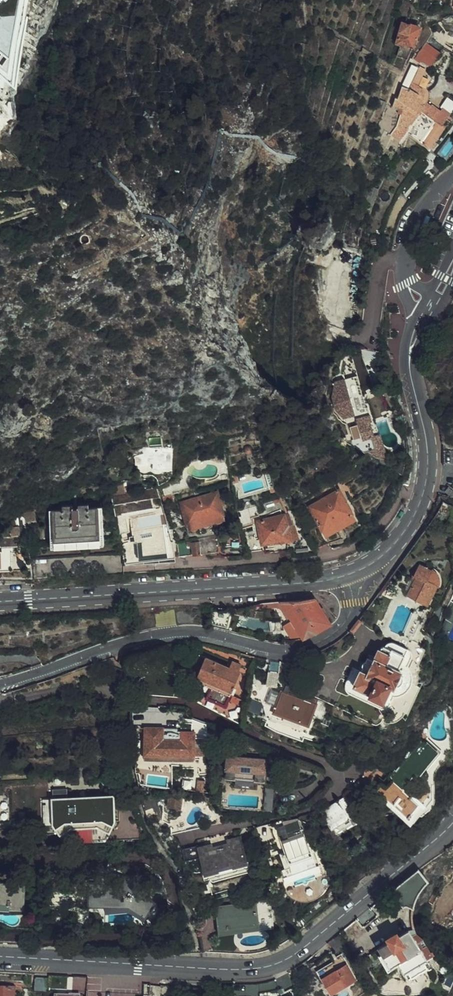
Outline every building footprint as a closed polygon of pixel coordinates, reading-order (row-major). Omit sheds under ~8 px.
[(15,87),(29,0),(0,0),(0,76),(15,87)] [(390,49),(402,53),(405,45),(406,42),(409,42),(414,21),(416,12),(417,10),(404,6),(401,17),(397,16),(391,36),(394,37),(390,49)] [(420,37),(412,45),(418,48),(415,53),(425,60),(434,47),(420,37)] [(411,66),(405,78),(412,81),(417,70),(411,66)] [(412,81),(405,78),(403,83),(397,80),(393,92),(390,91),(386,101),(395,105),(390,122),(384,130),(393,137),(401,126),(423,141),(438,121),(434,118),(412,102),(418,95),(419,91),(417,84),(412,81)] [(412,102),(434,118),(441,107),(434,102),(432,105),(418,95),(412,102)] [(403,179),(413,189),(419,183),(408,174),(403,179)] [(397,186),(407,195),(412,190),(402,181),(397,186)] [(358,354),(349,357),(356,375),(365,372),(358,354)] [(339,373),(340,376),(344,389),(355,386),(351,370),(339,373)] [(327,388),(328,392),(331,391),(333,401),(331,402),(331,404),(336,412),(347,409),(347,405),(343,389),(344,389),(340,376),(329,380),(327,388)] [(360,400),(355,386),(344,389),(348,404),(360,400)] [(344,435),(344,437),(358,446),(364,450),(375,458),(372,441),(368,442),(365,431),(368,431),(364,416),(365,415),(363,408),(361,400),(360,400),(348,404),(347,405),(347,409),(350,420),(342,422),(344,430),(345,435),(344,435)] [(166,447),(141,445),(140,456),(148,457),(147,462),(166,463),(166,464),(166,447)] [(358,446),(346,457),(352,462),(364,450),(358,446)] [(231,469),(224,471),(226,478),(233,476),(231,469)] [(96,474),(79,477),(81,490),(98,487),(96,474)] [(113,474),(102,476),(104,487),(115,485),(113,474)] [(303,527),(310,541),(319,536),(321,535),(319,529),(331,522),(335,520),(350,512),(334,483),(302,499),(306,507),(296,513),(301,523),(312,517),(314,521),(303,527)] [(212,485),(175,496),(181,518),(182,518),(184,522),(185,522),(186,524),(188,524),(190,524),(192,522),(192,520),(193,519),(195,526),(210,522),(208,515),(209,515),(210,516),(212,517),(214,516),(216,515),(216,512),(218,512),(216,507),(218,507),(215,498),(218,497),(215,488),(213,488),(212,485)] [(156,490),(160,501),(170,498),(166,487),(156,490)] [(41,502),(43,535),(95,533),(93,500),(41,502)] [(12,512),(11,515),(13,517),(15,518),(17,518),(19,517),(20,515),(30,513),(28,505),(18,508),(18,509),(14,510),(12,512)] [(240,537),(243,547),(257,545),(256,536),(284,531),(281,518),(278,508),(247,515),(249,531),(237,533),(238,537),(240,537)] [(286,517),(281,518),(284,531),(292,531),(286,517)] [(15,520),(5,522),(6,529),(16,527),(15,520)] [(139,548),(140,556),(165,555),(165,553),(168,549),(168,545),(162,546),(161,530),(156,526),(149,527),(149,524),(134,525),(136,548),(139,548)] [(221,526),(202,529),(204,546),(212,545),(211,534),(222,532),(221,526)] [(202,529),(193,531),(195,547),(195,548),(204,546),(202,529)] [(193,531),(186,533),(187,548),(195,547),(193,531)] [(95,533),(43,535),(39,535),(40,552),(101,548),(100,533),(95,533)] [(179,534),(180,547),(180,549),(187,548),(186,533),(179,534)] [(179,534),(170,535),(172,548),(180,547),(179,534)] [(415,561),(409,573),(411,574),(402,592),(422,602),(432,583),(433,579),(433,576),(432,573),(430,569),(428,567),(415,561)] [(411,574),(409,573),(408,572),(399,590),(402,592),(411,574)] [(294,596),(276,597),(298,633),(307,630),(313,627),(319,623),(325,619),(309,594),(294,596)] [(436,628),(447,634),(448,634),(449,631),(447,630),(452,615),(452,595),(436,628)] [(170,604),(171,620),(178,620),(199,621),(200,603),(170,604)] [(222,609),(209,607),(208,619),(220,622),(222,609)] [(342,688),(375,703),(378,696),(380,693),(385,682),(387,683),(389,681),(393,682),(396,677),(397,670),(394,669),(395,667),(392,666),(402,644),(383,635),(380,641),(376,643),(374,646),(372,646),(369,652),(367,656),(363,666),(356,663),(354,667),(346,663),(340,677),(339,680),(339,683),(340,686),(342,688)] [(191,677),(206,683),(224,690),(224,691),(234,667),(232,667),(235,660),(228,657),(224,663),(194,651),(191,658),(198,661),(191,677)] [(361,653),(356,663),(363,666),(367,656),(361,653)] [(275,655),(264,654),(261,679),(271,680),(275,655)] [(278,687),(275,685),(267,707),(266,711),(301,724),(303,720),(311,699),(313,694),(286,682),(281,679),(278,687)] [(224,690),(206,683),(202,692),(220,699),(224,690)] [(231,691),(229,696),(236,700),(238,694),(231,691)] [(193,714),(191,714),(191,730),(179,729),(179,734),(160,733),(160,721),(141,720),(141,749),(192,751),(192,732),(205,732),(204,721),(203,718),(193,714)] [(372,770),(366,778),(405,807),(414,795),(398,783),(402,777),(398,775),(423,742),(419,738),(422,735),(414,729),(417,725),(416,724),(417,722),(415,721),(410,728),(412,729),(389,761),(387,760),(383,766),(385,767),(386,771),(382,777),(372,770)] [(216,752),(221,753),(221,751),(232,751),(232,742),(228,742),(228,740),(216,740),(216,752)] [(220,766),(220,775),(230,775),(231,766),(249,767),(248,775),(259,776),(260,776),(261,753),(232,751),(221,751),(221,753),(220,766)] [(259,780),(219,779),(219,788),(255,789),(259,789),(259,780)] [(47,821),(54,830),(67,823),(70,822),(89,820),(104,827),(110,815),(108,790),(62,794),(62,786),(47,787),(48,795),(45,795),(47,821)] [(166,789),(164,803),(175,804),(177,791),(166,789)] [(259,789),(255,789),(255,792),(254,801),(255,802),(268,803),(269,789),(259,789)] [(351,802),(345,793),(342,789),(317,805),(325,819),(351,802)] [(285,848),(278,851),(285,868),(287,872),(316,861),(315,857),(314,853),(303,823),(302,823),(299,815),(284,821),(287,829),(278,831),(285,848)] [(67,823),(54,830),(59,838),(100,835),(104,827),(89,820),(70,822),(67,823)] [(208,839),(196,842),(199,852),(203,867),(215,864),(215,861),(230,858),(231,861),(244,858),(237,832),(225,835),(227,844),(210,847),(208,839)] [(199,852),(196,842),(196,840),(176,845),(183,856),(199,852)] [(422,877),(412,865),(381,891),(384,891),(385,895),(396,899),(402,901),(407,902),(412,892),(417,883),(422,877)] [(84,878),(83,901),(123,901),(141,909),(150,894),(146,893),(148,880),(130,875),(130,872),(97,872),(96,878),(84,878)] [(5,898),(5,903),(19,904),(20,877),(5,876),(5,879),(0,878),(0,898),(5,898)] [(213,897),(215,907),(227,906),(234,908),(235,916),(267,912),(263,890),(213,897)] [(407,902),(402,901),(402,904),(401,909),(402,917),(403,925),(406,930),(409,929),(407,916),(406,908),(408,907),(407,902)] [(227,906),(215,907),(217,919),(235,916),(234,908),(227,906)] [(416,934),(409,929),(406,930),(403,925),(392,932),(391,930),(383,934),(384,936),(373,943),(374,943),(377,948),(382,957),(385,962),(393,958),(399,969),(403,967),(422,955),(415,945),(421,941),(416,934)] [(382,957),(377,948),(373,950),(378,959),(382,957)] [(313,968),(323,984),(337,975),(338,976),(348,970),(335,950),(327,956),(328,958),(313,968)] [(426,962),(422,955),(403,967),(406,973),(426,962)] [(11,980),(0,980),(0,995),(10,995),(11,980)] [(51,995),(133,995),(133,990),(52,987),(51,995)]
